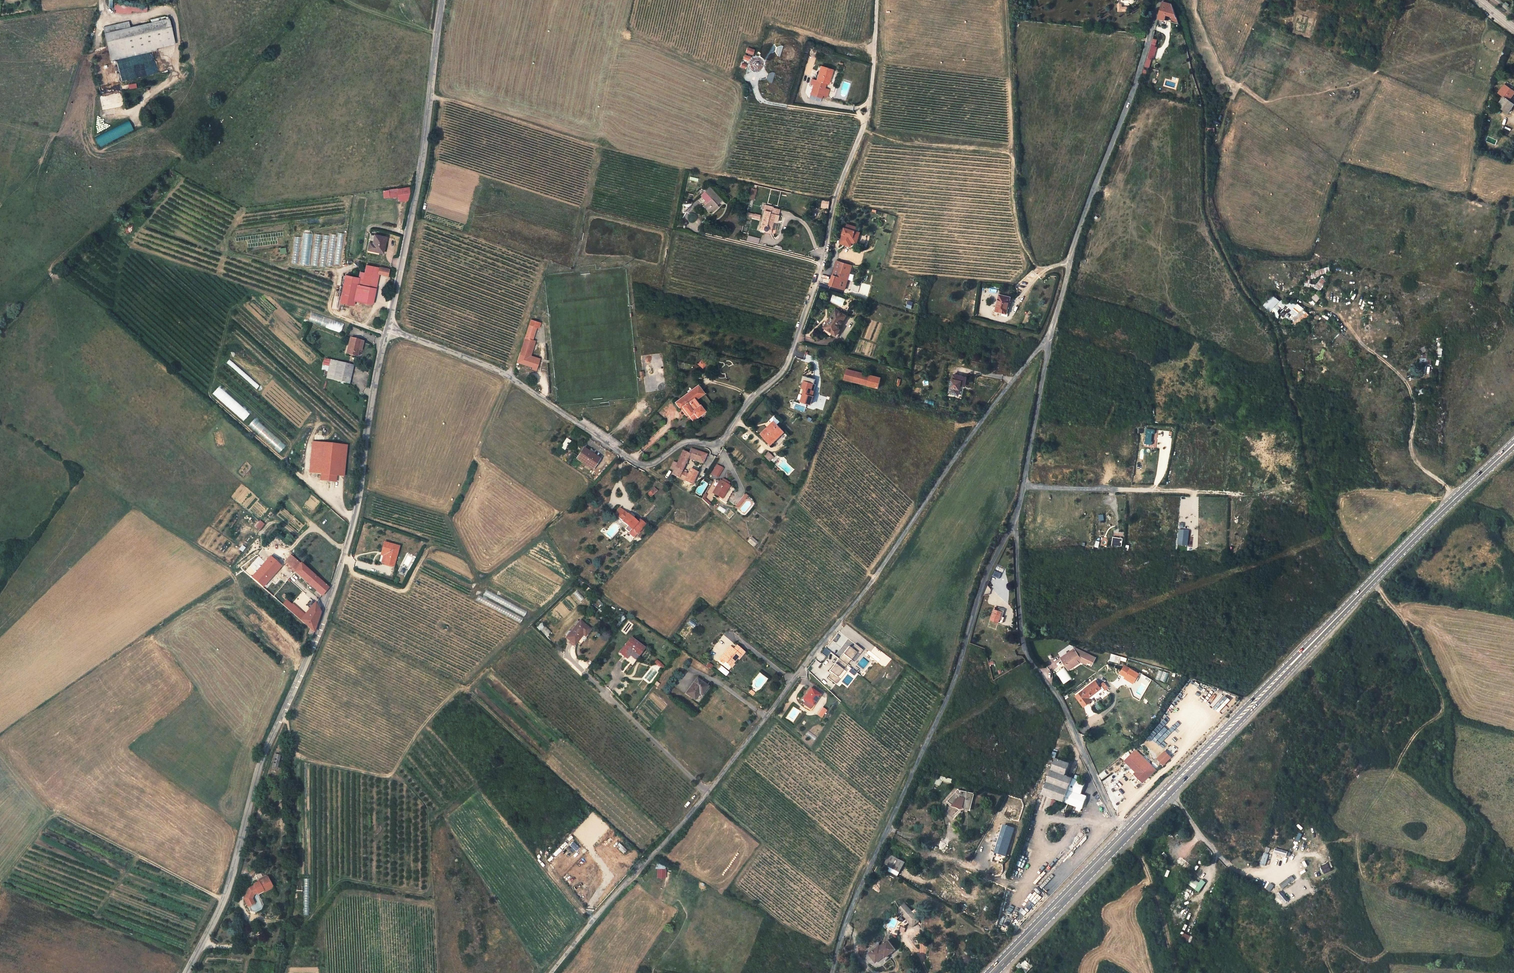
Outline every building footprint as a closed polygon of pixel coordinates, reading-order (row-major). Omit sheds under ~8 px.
[(149,12),(149,4),(114,2),(114,11),(129,12),(129,11),(149,12)] [(1156,20),(1178,27),(1172,8),(1169,8),(1161,5),(1156,20)] [(176,43),(171,18),(132,26),(103,31),(112,61),(176,43)] [(1152,38),(1143,72),(1148,74),(1158,40),(1152,38)] [(782,51),(784,52),(786,51),(787,51),(788,50),(789,48),(789,46),(788,44),(787,43),(785,42),(783,43),(781,44),(780,46),(780,47),(780,49),(780,50),(782,51)] [(785,54),(783,53),(782,53),(780,53),(779,55),(778,57),(778,58),(779,60),(780,61),(781,62),(783,62),(785,62),(786,61),(787,59),(787,57),(787,55),(785,54)] [(768,76),(769,78),(770,78),(772,80),(773,80),(775,80),(777,79),(778,78),(779,76),(780,74),(780,73),(779,71),(778,69),(776,68),(774,68),(772,68),(770,69),(769,71),(768,73),(768,75),(768,76)] [(829,73),(818,69),(814,83),(812,83),(808,97),(819,101),(820,98),(822,91),(823,87),(825,87),(829,73)] [(767,83),(765,84),(764,86),(764,88),(764,90),(765,92),(766,93),(768,94),(770,94),(771,94),(773,93),(774,92),(775,90),(776,88),(775,86),(774,84),(772,83),(770,82),(768,83),(767,83)] [(1513,93),(1504,87),(1500,96),(1504,99),(1499,109),(1509,114),(1513,106),(1513,105),(1509,102),(1513,93)] [(711,190),(706,186),(702,190),(704,191),(700,196),(705,202),(703,205),(705,207),(704,208),(708,212),(711,210),(715,214),(718,210),(714,206),(719,200),(709,191),(711,190)] [(776,210),(766,207),(764,213),(763,212),(760,224),(761,225),(760,231),(768,234),(769,231),(773,232),(774,225),(771,224),(773,216),(775,217),(776,210)] [(845,225),(844,225),(839,241),(845,242),(844,244),(849,245),(850,241),(852,236),(857,237),(859,230),(854,228),(855,226),(846,223),(845,225)] [(382,255),(386,239),(369,235),(366,251),(382,255)] [(843,263),(836,260),(832,275),(830,279),(829,284),(843,288),(846,279),(839,276),(843,263)] [(851,265),(843,263),(839,276),(846,279),(851,265)] [(389,272),(366,268),(365,273),(360,272),(359,278),(345,275),(340,301),(355,304),(355,300),(373,303),(379,273),(388,275),(389,272)] [(1318,279),(1314,287),(1320,290),(1324,282),(1318,279)] [(1315,293),(1311,297),(1316,302),(1320,297),(1315,293)] [(1280,314),(1273,307),(1279,301),(1273,294),(1263,304),(1276,317),(1280,314)] [(998,311),(1004,312),(1009,312),(1011,302),(1011,297),(1000,296),(998,311)] [(1295,327),(1309,315),(1293,298),(1285,305),(1294,314),(1290,317),(1293,321),(1291,323),(1295,327)] [(1011,302),(1009,312),(1004,312),(1004,315),(1012,316),(1014,302),(1011,302)] [(846,314),(835,307),(824,326),(837,334),(840,328),(838,327),(846,314)] [(540,322),(531,319),(520,352),(522,353),(528,355),(528,354),(534,340),(530,339),(535,326),(538,327),(540,322)] [(353,334),(349,349),(359,351),(360,345),(358,345),(360,336),(353,334)] [(528,355),(522,353),(519,359),(517,358),(516,362),(532,368),(536,358),(528,355)] [(1431,365),(1431,353),(1420,354),(1420,365),(1431,365)] [(349,381),(354,360),(333,354),(328,376),(349,381)] [(881,376),(847,368),(845,378),(879,386),(881,376)] [(965,375),(953,372),(948,391),(957,393),(960,383),(964,384),(965,375)] [(815,381),(806,378),(804,385),(806,386),(804,390),(802,398),(812,402),(815,394),(814,393),(815,389),(813,388),(815,381)] [(699,401),(693,394),(701,387),(697,382),(676,399),(681,405),(683,404),(690,412),(693,416),(704,407),(699,401)] [(703,390),(701,387),(693,394),(699,401),(702,399),(698,394),(703,390)] [(687,413),(690,412),(683,404),(681,405),(687,413)] [(770,439),(778,432),(780,434),(784,429),(777,422),(779,420),(774,415),(770,420),(772,422),(762,431),(770,439)] [(1142,444),(1152,444),(1152,433),(1155,433),(1155,428),(1145,428),(1145,440),(1142,440),(1142,444)] [(772,442),(780,434),(778,432),(770,439),(772,442)] [(566,450),(572,440),(568,437),(562,447),(566,450)] [(347,447),(313,443),(310,474),(322,475),(337,476),(344,477),(347,447)] [(679,470),(686,456),(700,462),(704,453),(690,447),(688,452),(680,449),(675,461),(671,460),(668,466),(672,468),(670,472),(690,482),(695,471),(688,467),(686,472),(679,470)] [(600,458),(584,448),(577,458),(593,468),(600,458)] [(715,462),(709,470),(714,473),(719,464),(715,462)] [(337,476),(322,475),(321,481),(336,483),(337,476)] [(720,479),(718,478),(712,491),(721,496),(728,483),(726,482),(720,479)] [(614,514),(621,520),(626,515),(619,508),(614,514)] [(636,522),(627,514),(626,515),(621,520),(621,521),(628,527),(625,530),(633,538),(644,525),(639,519),(636,522)] [(1178,529),(1177,544),(1188,544),(1188,529),(1178,529)] [(1112,536),(1111,545),(1122,546),(1123,538),(1112,536)] [(399,542),(385,538),(379,558),(394,561),(399,542)] [(301,564),(290,555),(284,562),(294,572),(301,564)] [(270,557),(252,577),(263,587),(281,566),(270,557)] [(321,594),(327,586),(301,564),(294,572),(321,594)] [(1004,610),(1007,599),(998,596),(995,607),(1004,610)] [(292,605),(286,600),(283,604),(288,609),(292,605)] [(292,605),(288,609),(301,620),(304,616),(297,609),(298,609),(293,604),(292,605)] [(304,616),(301,620),(310,628),(315,632),(321,612),(314,604),(304,616)] [(993,607),(989,619),(998,622),(1002,610),(993,607)] [(591,626),(580,617),(566,633),(575,641),(585,629),(587,630),(591,626)] [(626,652),(629,649),(632,644),(639,649),(644,643),(631,633),(620,647),(626,652)] [(852,644),(849,642),(830,667),(832,669),(829,674),(837,680),(840,675),(838,673),(844,665),(851,656),(857,648),(860,651),(863,646),(856,639),(852,644)] [(745,648),(736,641),(733,645),(730,643),(720,656),(723,659),(725,657),(729,659),(731,656),(733,658),(734,657),(737,653),(739,655),(745,648)] [(639,649),(632,644),(629,649),(635,653),(639,649)] [(1089,658),(1094,660),(1096,654),(1076,645),(1062,655),(1066,661),(1068,660),(1072,665),(1079,659),(1078,657),(1081,655),(1089,658)] [(857,648),(851,656),(854,658),(860,651),(857,648)] [(1120,663),(1120,660),(1126,661),(1127,657),(1111,654),(1109,661),(1120,663)] [(1135,679),(1139,671),(1125,662),(1120,670),(1135,679)] [(844,665),(838,673),(840,675),(846,668),(844,665)] [(1063,667),(1055,672),(1063,683),(1071,678),(1063,667)] [(1160,680),(1167,682),(1170,673),(1163,671),(1160,680)] [(708,682),(697,674),(687,690),(695,695),(699,690),(701,692),(708,682)] [(1096,677),(1077,693),(1085,703),(1092,697),(1091,696),(1089,693),(1101,684),(1096,677)] [(1101,692),(1099,690),(1105,686),(1103,683),(1101,684),(1089,693),(1091,696),(1095,693),(1097,695),(1101,692)] [(821,691),(811,685),(804,695),(807,697),(803,701),(812,707),(814,704),(813,703),(821,691)] [(1181,731),(1188,722),(1178,713),(1174,717),(1170,713),(1156,729),(1158,731),(1149,741),(1160,750),(1169,740),(1174,744),(1183,733),(1181,731)] [(281,751),(275,749),(272,761),(278,762),(281,751)] [(1155,765),(1138,749),(1132,756),(1144,768),(1141,771),(1145,775),(1155,765)] [(1157,758),(1164,765),(1172,757),(1165,750),(1157,758)] [(1066,767),(1070,756),(1056,751),(1043,786),(1083,800),(1088,788),(1082,786),(1086,774),(1066,767)] [(1101,779),(1107,775),(1105,770),(1098,775),(1101,779)] [(959,781),(949,793),(953,796),(961,788),(966,789),(964,800),(971,802),(975,785),(959,781)] [(953,796),(952,797),(964,802),(964,800),(966,789),(961,788),(953,796)] [(1011,850),(1008,846),(1015,823),(1005,820),(997,845),(996,847),(1006,855),(1011,850)] [(595,836),(590,843),(594,846),(598,838),(595,836)] [(1085,837),(1079,842),(1081,846),(1088,841),(1085,837)] [(1071,849),(1078,840),(1075,838),(1068,846),(1071,849)] [(892,846),(887,857),(902,864),(908,854),(902,851),(892,846)] [(1028,857),(1032,858),(1033,853),(1022,850),(1019,864),(1026,866),(1028,857)] [(1260,865),(1265,866),(1269,855),(1264,853),(1260,865)] [(1304,868),(1307,867),(1304,861),(1296,865),(1301,874),(1306,872),(1304,868)] [(1323,874),(1331,871),(1328,863),(1320,865),(1323,874)] [(1036,877),(1039,880),(1049,869),(1046,866),(1036,877)] [(666,878),(667,869),(658,869),(657,878),(666,878)] [(263,885),(272,881),(267,871),(261,874),(262,875),(264,878),(263,879),(262,878),(259,879),(258,877),(253,879),(254,881),(249,883),(244,894),(248,901),(254,898),(252,893),(254,889),(257,887),(258,888),(258,889),(263,887),(263,885)] [(1201,879),(1198,883),(1189,876),(1185,882),(1198,892),(1205,882),(1201,879)] [(1280,885),(1283,889),(1295,880),(1292,876),(1280,885)] [(1034,905),(1040,899),(1034,893),(1028,898),(1034,905)] [(916,904),(908,894),(902,900),(908,906),(906,908),(914,917),(921,912),(920,911),(920,910),(921,910),(918,906),(920,904),(918,902),(916,904)] [(1012,927),(1018,921),(1014,916),(1007,922),(1012,927)] [(1180,941),(1188,943),(1190,936),(1182,933),(1180,941)] [(881,939),(873,946),(879,954),(888,947),(890,948),(899,941),(892,934),(884,940),(882,938),(881,939)] [(1024,972),(1026,972),(1032,966),(1024,959),(1017,967),(1024,972)]
